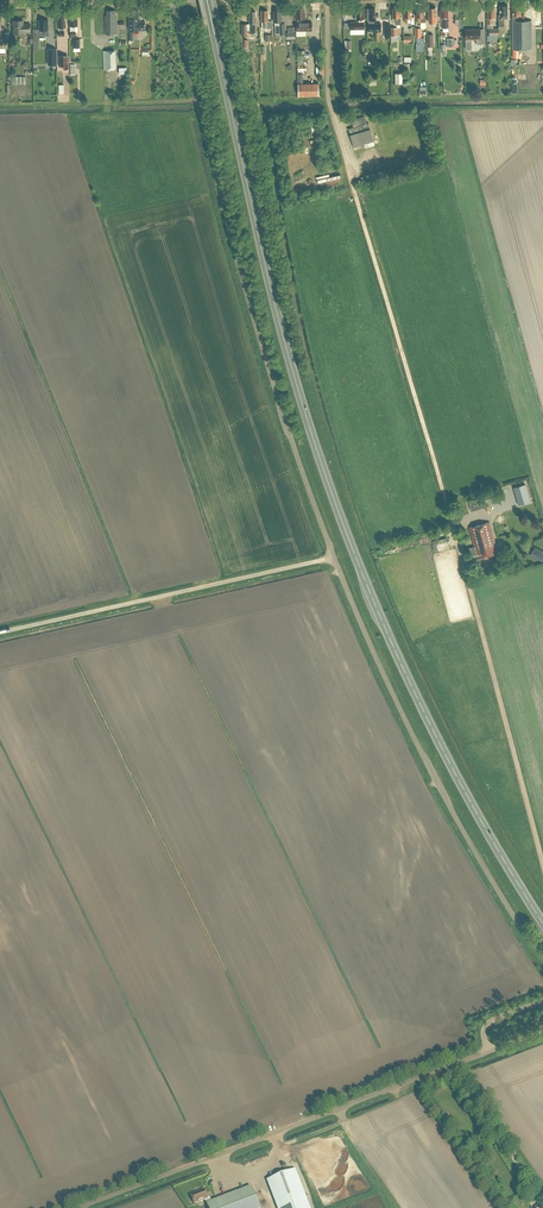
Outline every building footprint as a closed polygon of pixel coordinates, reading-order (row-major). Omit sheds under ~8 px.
[(500,14),(498,14),(498,22),(499,29),(504,29),(504,22),(504,18),(503,18),(503,15),(508,15),(508,5),(500,5),(500,14)] [(519,49),(532,49),(531,20),(525,20),(525,14),(521,15),(521,5),(512,5),(513,49),(519,49)] [(441,10),(440,10),(440,18),(441,18),(442,18),(442,21),(441,21),(442,28),(448,28),(448,6),(441,6),(441,10)] [(298,19),(298,22),(296,22),(296,31),(312,30),(312,22),(301,22),(301,19),(305,19),(305,14),(303,14),(303,7),(296,7),(296,13),(296,19),(298,19)] [(424,7),(417,8),(417,17),(417,22),(426,22),(426,17),(424,17),(424,7)] [(436,7),(429,7),(429,17),(429,22),(433,22),(433,23),(437,22),(437,16),(436,16),(436,7)] [(359,21),(350,22),(350,29),(365,29),(365,21),(364,21),(364,19),(365,19),(364,8),(363,8),(360,8),(359,8),(359,10),(356,10),(357,13),(356,14),(356,19),(359,19),(359,21)] [(376,20),(376,15),(375,15),(375,8),(370,8),(367,8),(367,20),(368,20),(369,31),(381,31),(381,23),(374,23),(374,20),(376,20)] [(401,17),(400,17),(400,8),(393,8),(393,17),(394,22),(395,22),(395,24),(402,24),(401,17)] [(412,8),(405,8),(405,17),(405,22),(409,22),(409,19),(412,19),(412,24),(414,24),(414,17),(412,17),(412,8)] [(107,16),(105,16),(105,35),(117,34),(117,17),(116,17),(116,10),(107,10),(107,16)] [(145,22),(139,22),(139,11),(137,11),(137,10),(129,10),(129,30),(145,30),(145,22)] [(276,21),(276,24),(275,24),(276,33),(285,33),(285,23),(282,23),(282,22),(282,11),(281,11),(280,10),(278,10),(278,11),(274,11),(274,21),(276,21)] [(250,16),(249,16),(250,22),(250,24),(242,24),(242,36),(250,36),(250,32),(255,32),(255,22),(257,22),(256,17),(256,11),(250,11),(250,16)] [(23,20),(13,20),(13,34),(23,33),(23,32),(30,32),(30,24),(26,24),(26,25),(23,25),(23,20)] [(48,35),(49,35),(49,30),(47,30),(47,20),(39,20),(39,29),(33,29),(33,38),(33,40),(38,40),(38,35),(48,35)] [(488,35),(488,40),(498,40),(498,35),(499,35),(499,28),(493,28),(489,28),(489,35),(488,35)] [(480,29),(465,29),(466,39),(477,39),(477,45),(480,44),(485,44),(485,36),(480,36),(480,29)] [(424,43),(416,43),(416,51),(424,51),(424,43)] [(56,49),(48,49),(48,65),(56,65),(56,49)] [(104,69),(115,69),(114,51),(104,51),(104,69)] [(69,68),(68,55),(58,55),(58,66),(63,66),(63,68),(69,68)] [(319,83),(298,83),(299,96),(319,95),(319,83)] [(354,127),(348,128),(354,147),(374,141),(369,122),(367,123),(365,116),(351,120),(354,127)] [(325,183),(340,180),(338,174),(327,176),(327,174),(315,176),(316,182),(324,180),(325,183)] [(525,484),(514,487),(519,504),(530,501),(525,484)] [(478,498),(469,501),(472,510),(483,507),(481,500),(478,501),(478,498)] [(490,522),(469,527),(474,546),(471,547),(473,555),(476,554),(481,553),(482,556),(494,553),(493,549),(497,548),(490,522)] [(447,540),(447,537),(437,540),(437,539),(432,540),(435,550),(437,550),(436,543),(438,543),(438,542),(447,540)] [(296,1170),(267,1181),(278,1207),(310,1207),(296,1170)] [(206,1204),(208,1207),(259,1207),(251,1187),(211,1202),(206,1204)] [(206,1204),(211,1202),(209,1198),(207,1199),(204,1190),(190,1195),(194,1204),(204,1200),(206,1204)]
